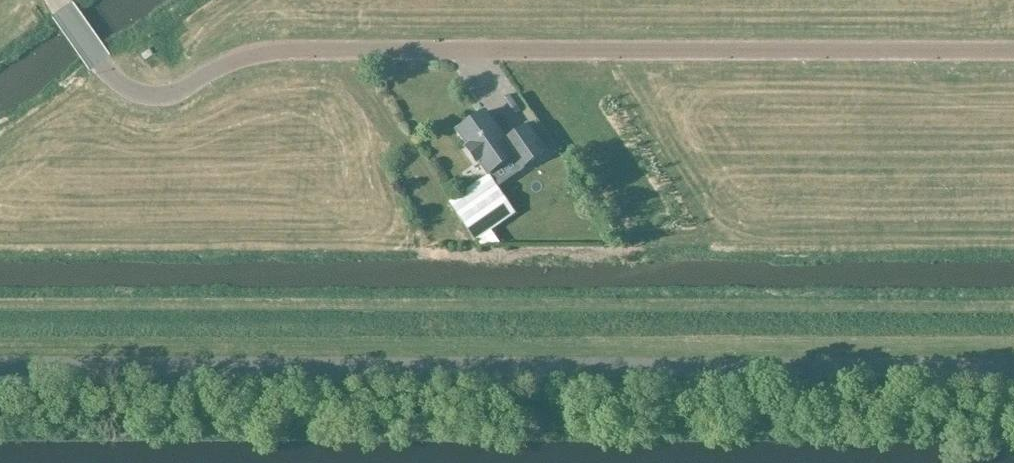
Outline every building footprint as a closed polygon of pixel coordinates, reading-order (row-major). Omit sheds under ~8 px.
[(485,112),(459,130),(470,147),(467,149),(477,163),(480,161),(489,174),(515,157),(523,168),(546,152),(527,126),(515,135),(519,141),(510,148),(485,112)] [(497,186),(489,174),(449,203),(476,240),(484,234),(501,222),(516,212),(505,196),(497,186)] [(476,240),(480,247),(502,247),(490,230),(484,234),(476,240)]
